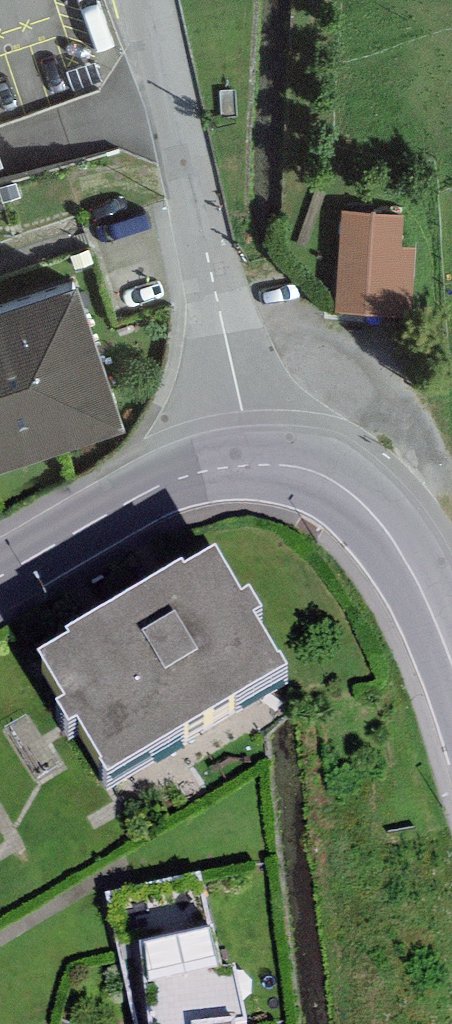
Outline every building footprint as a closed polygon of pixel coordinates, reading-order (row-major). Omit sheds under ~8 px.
[(406,208),(344,204),(337,306),(411,311),(416,242),(403,242),(406,208)] [(0,301),(0,462),(131,421),(85,274),(0,301)] [(298,683),(219,554),(36,666),(115,794),(298,683)] [(203,892),(123,904),(142,1023),(223,1023),(203,892)]
